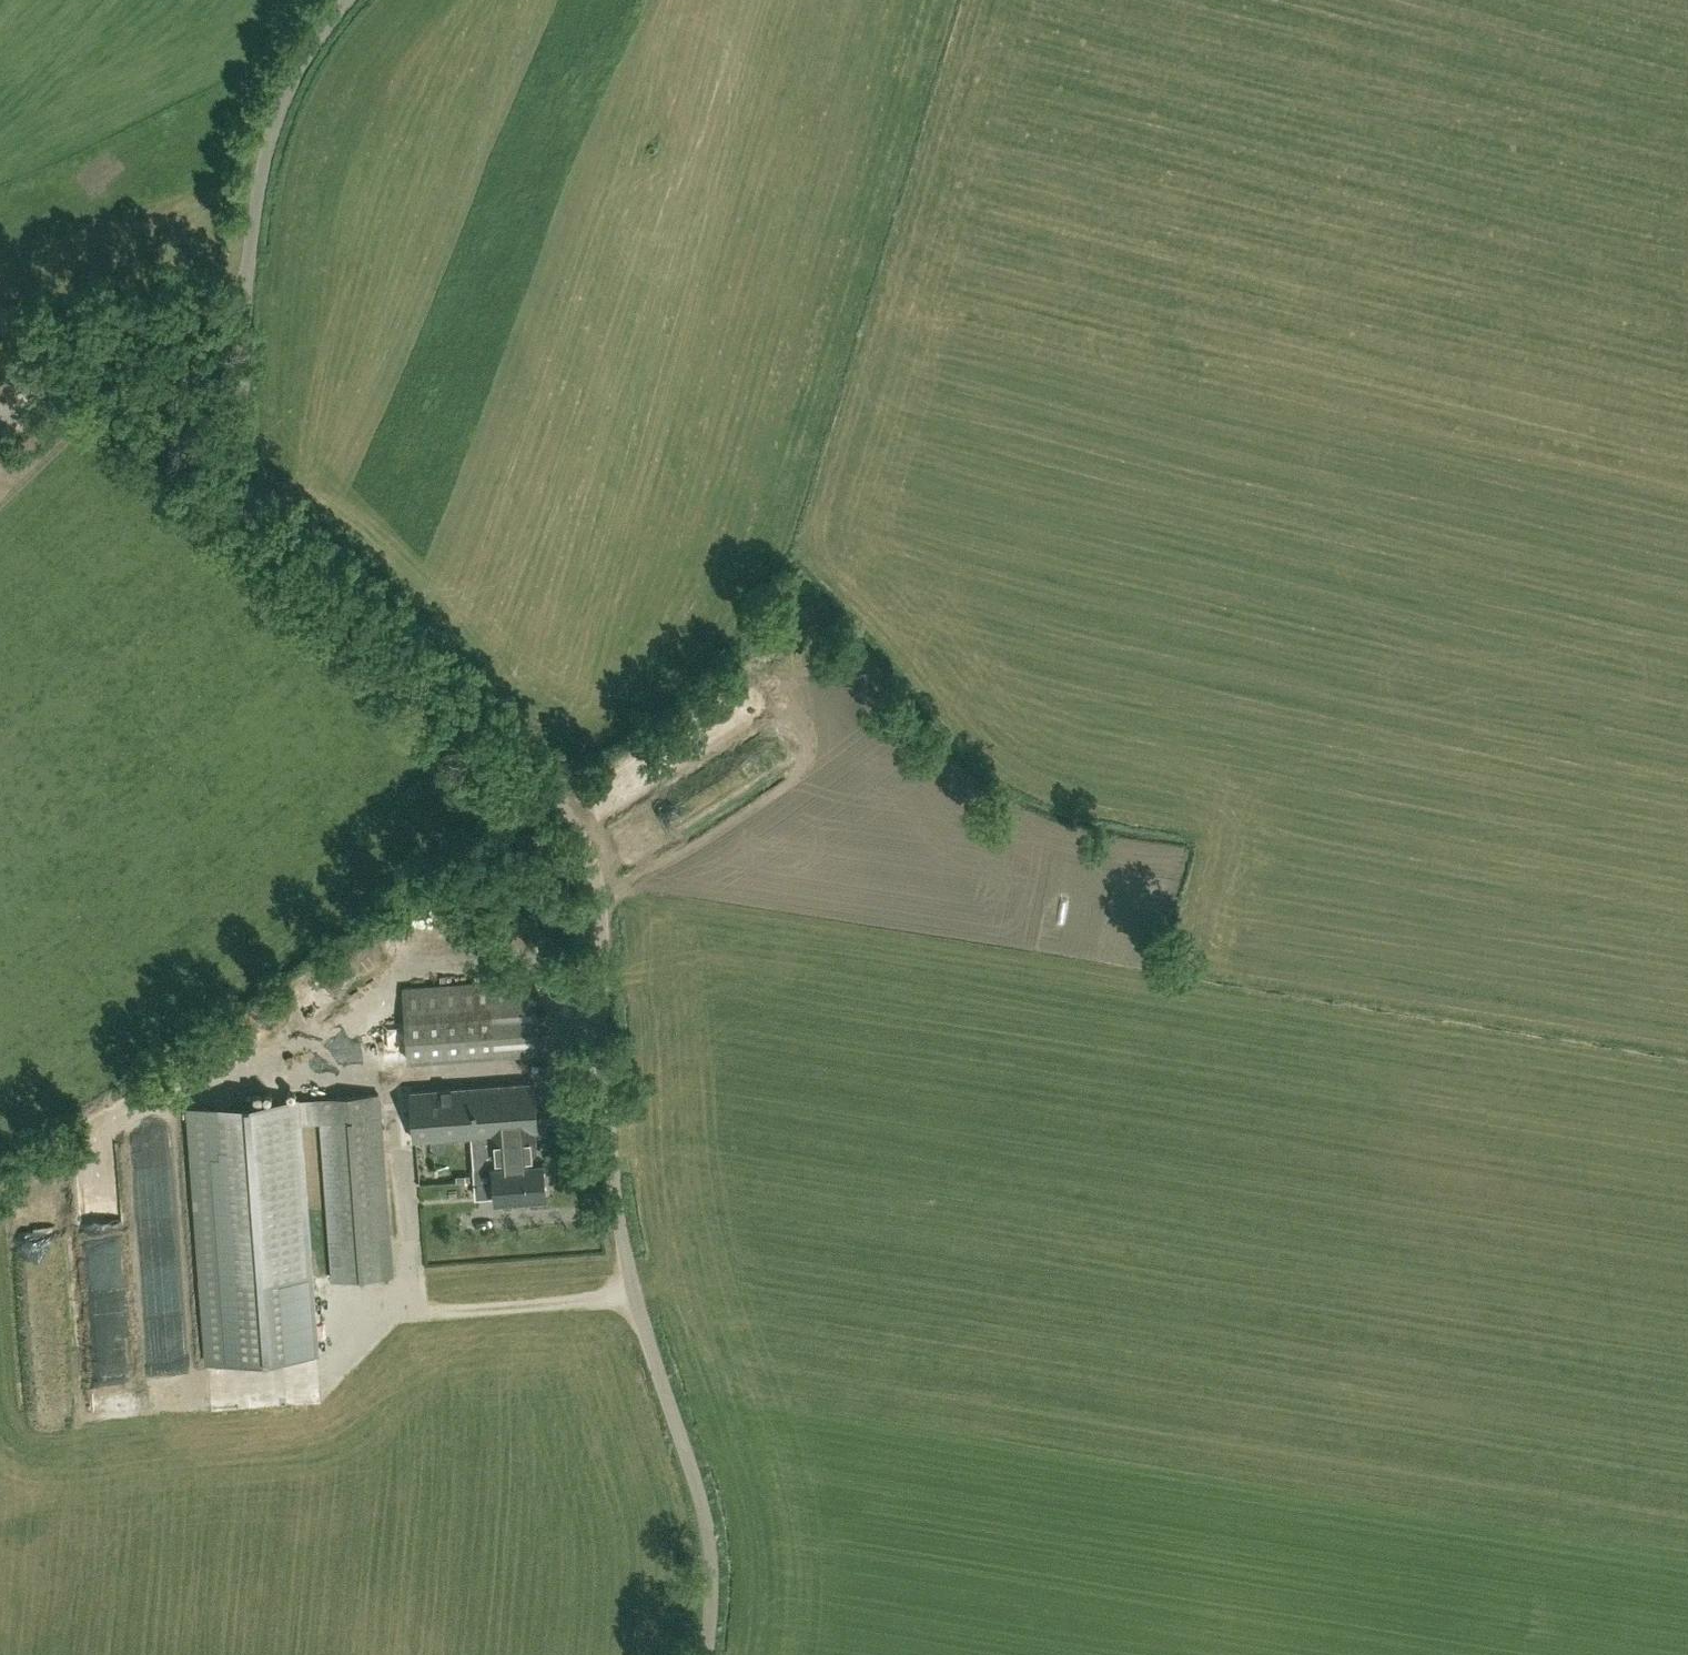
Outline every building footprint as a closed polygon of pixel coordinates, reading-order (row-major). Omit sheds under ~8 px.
[(402,986),(408,1061),(498,1054),(542,1051),(537,976),(402,986)] [(496,1197),(547,1194),(545,1163),(535,1164),(532,1131),(538,1131),(535,1082),(411,1091),(414,1140),(492,1134),(495,1166),(493,1166),(496,1197)] [(379,1094),(186,1108),(205,1362),(317,1354),(300,1120),(322,1118),(334,1280),(393,1275),(379,1094)] [(482,1182),(433,1184),(434,1202),(482,1200),(482,1182)]
